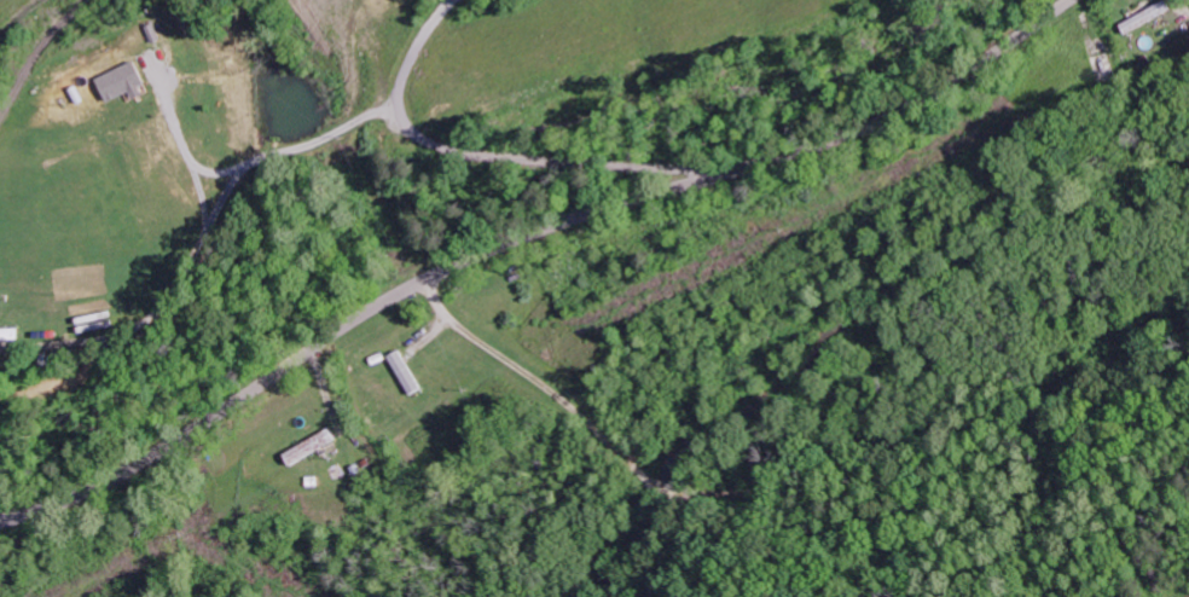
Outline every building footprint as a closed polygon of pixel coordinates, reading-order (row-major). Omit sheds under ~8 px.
[(1129,34),(1174,10),(1169,0),(1123,24),(1129,34)] [(150,85),(140,62),(101,79),(111,102),(150,85)] [(25,341),(25,329),(0,330),(0,341),(25,341)] [(426,388),(401,351),(390,358),(416,395),(426,388)]
